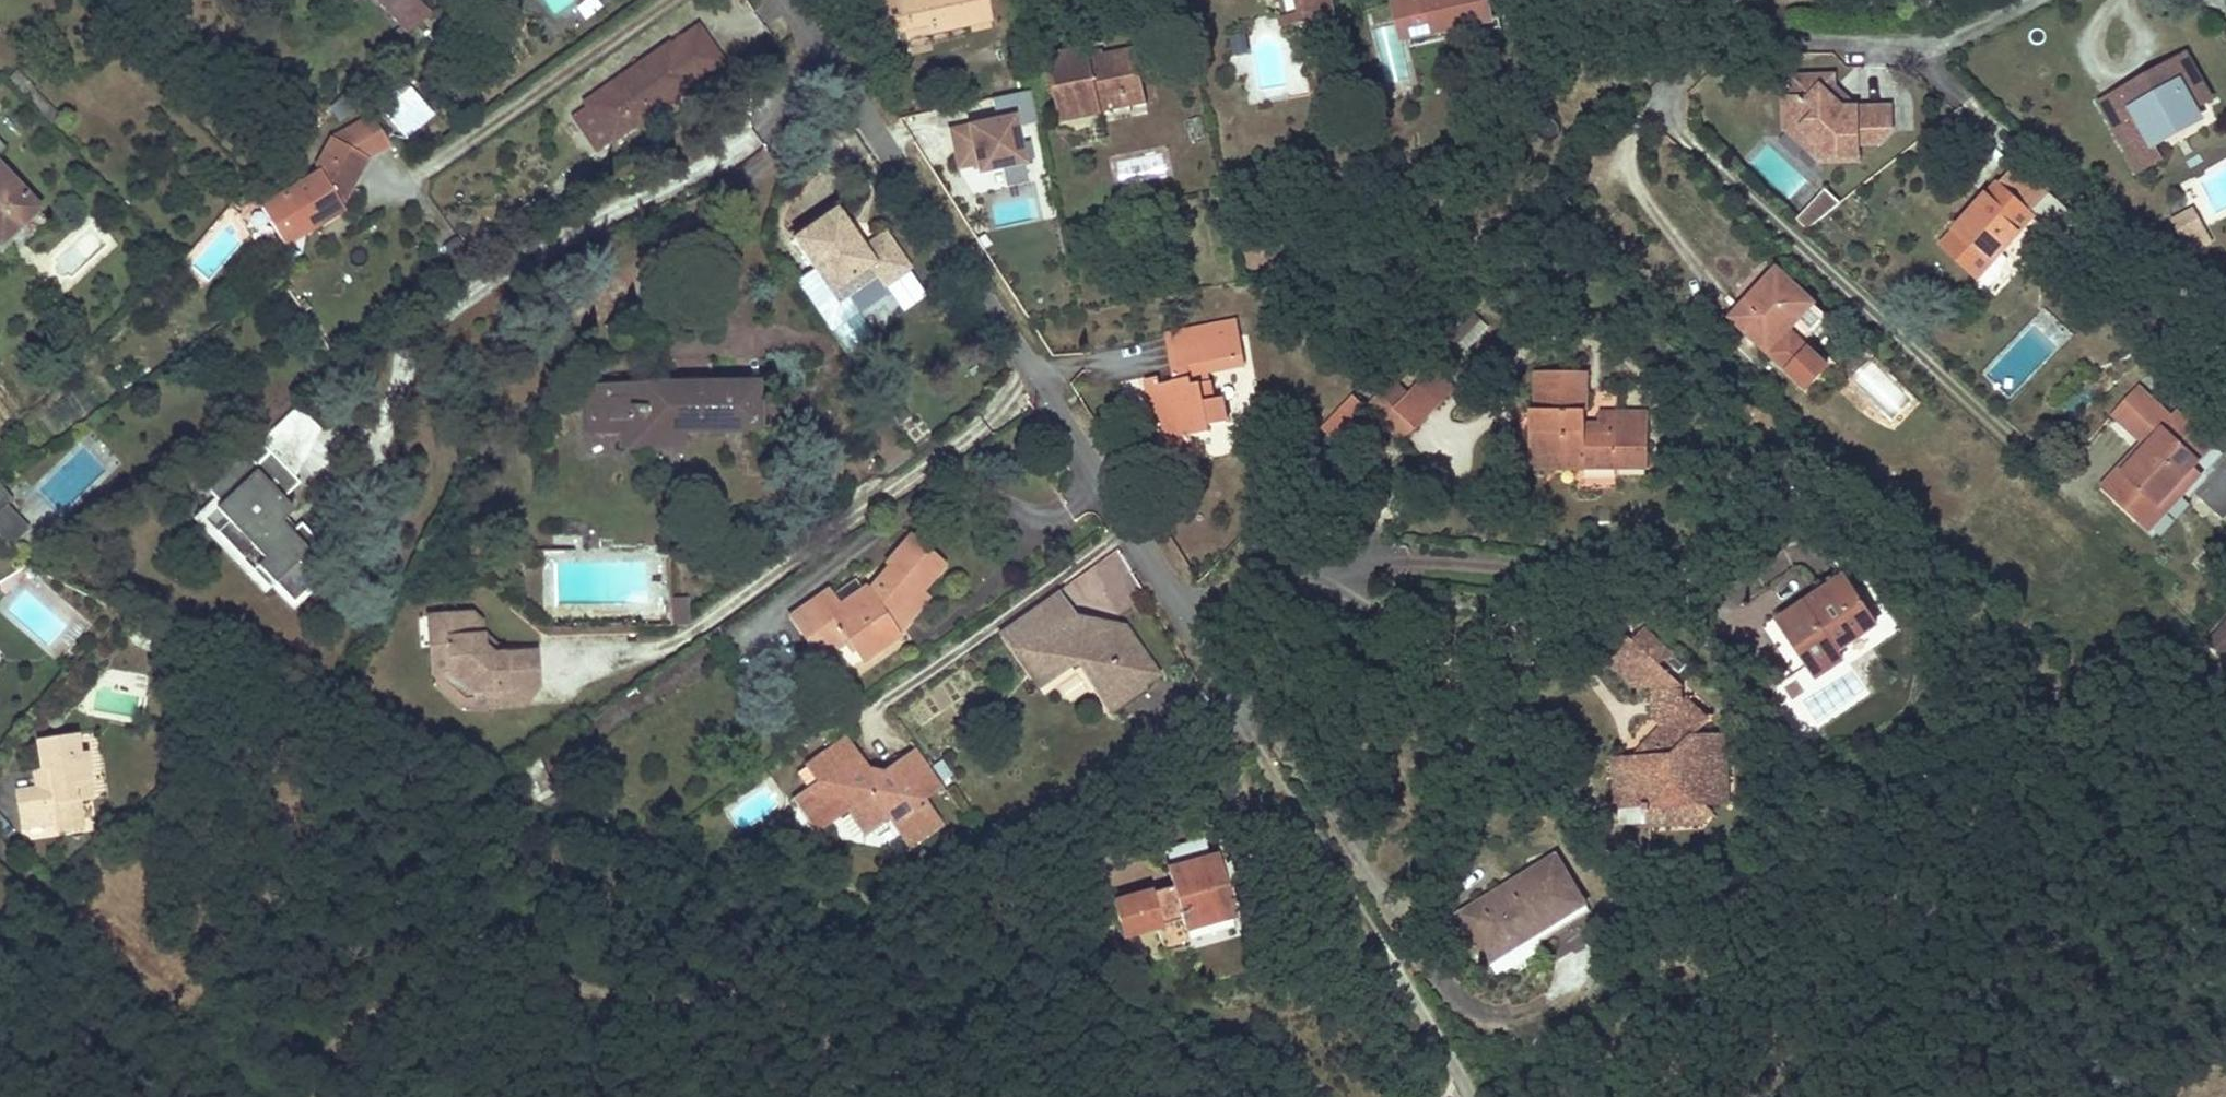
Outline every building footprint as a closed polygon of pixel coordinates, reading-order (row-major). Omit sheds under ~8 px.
[(428,13),(415,0),(377,0),(408,32),(428,13)] [(878,0),(885,33),(904,29),(925,24),(927,33),(965,25),(985,20),(980,0),(878,0)] [(1283,23),(1303,19),(1300,0),(1279,0),(1283,23)] [(1327,0),(1300,0),(1303,19),(1330,14),(1327,0)] [(1394,5),(1401,34),(1418,30),(1420,39),(1491,23),(1485,0),(1417,0),(1394,5)] [(925,24),(904,29),(908,47),(967,34),(965,25),(927,33),(925,24)] [(617,136),(692,84),(691,82),(718,62),(695,28),(667,48),(665,45),(620,76),(625,82),(594,103),(617,136)] [(1420,39),(1418,30),(1401,34),(1403,43),(1420,39)] [(1100,113),(1098,106),(1097,100),(1142,91),(1135,52),(1090,61),(1087,50),(1048,58),(1060,121),(1100,113)] [(2138,172),(2149,167),(2160,160),(2147,136),(2209,103),(2184,57),(2100,103),(2138,172)] [(620,76),(583,101),(610,141),(617,136),(594,103),(625,82),(620,76)] [(1892,130),(1892,106),(1858,107),(1845,108),(1836,100),(1835,86),(1835,76),(1794,77),(1794,99),(1786,100),(1787,130),(1805,129),(1822,145),(1822,162),(1859,160),(1859,143),(1881,143),(1892,130)] [(1858,107),(1835,86),(1836,100),(1845,108),(1858,107)] [(1035,122),(1029,95),(995,103),(1000,122),(951,133),(959,167),(976,164),(978,174),(998,169),(1003,188),(1026,183),(1013,127),(1035,122)] [(339,203),(366,156),(389,144),(370,117),(332,138),(314,168),(316,171),(317,173),(259,208),(282,245),(342,208),(339,203)] [(1822,145),(1805,129),(1787,130),(1822,162),(1822,145)] [(1942,246),(1959,262),(1975,277),(2030,215),(2047,195),(2049,192),(2018,164),(1942,246)] [(14,183),(0,168),(0,242),(37,208),(14,183)] [(1842,203),(1827,189),(1823,193),(1837,207),(1842,203)] [(1809,229),(1837,207),(1823,193),(1799,219),(1809,229)] [(2054,237),(2072,218),(2047,195),(2030,215),(2054,237)] [(2192,208),(2172,220),(2191,253),(2211,242),(2192,208)] [(790,241),(829,296),(867,269),(874,280),(879,287),(905,269),(883,238),(863,252),(834,212),(790,241)] [(183,274),(174,266),(161,279),(169,287),(183,274)] [(867,269),(829,296),(836,307),(874,280),(867,269)] [(1827,368),(1807,350),(1788,332),(1813,305),(1777,272),(1731,320),(1806,390),(1827,368)] [(1473,311),(1452,334),(1468,350),(1489,326),(1473,311)] [(1233,321),(1163,335),(1166,349),(1236,335),(1233,321)] [(1226,422),(1224,411),(1221,400),(1212,401),(1208,382),(1191,385),(1187,367),(1241,356),(1236,335),(1166,349),(1172,380),(1154,383),(1161,421),(1169,456),(1193,451),(1190,436),(1208,433),(1207,426),(1226,422)] [(1415,433),(1428,420),(1440,408),(1428,396),(1438,386),(1427,375),(1404,398),(1392,410),(1415,433)] [(1596,436),(1590,436),(1584,436),(1584,375),(1536,375),(1536,415),(1530,415),(1530,459),(1583,459),(1583,471),(1648,471),(1648,427),(1618,427),(1618,416),(1596,416),(1596,436)] [(1145,381),(1152,422),(1161,421),(1154,383),(1154,380),(1145,381)] [(1389,383),(1377,396),(1392,410),(1404,398),(1389,383)] [(1438,386),(1428,396),(1440,408),(1449,398),(1438,386)] [(681,445),(681,437),(681,429),(754,428),(753,387),(587,390),(588,431),(639,430),(640,446),(681,445)] [(2142,390),(2118,418),(2138,434),(2161,406),(2142,390)] [(1392,410),(1377,396),(1367,407),(1405,444),(1415,433),(1392,410)] [(1327,430),(1337,439),(1367,407),(1357,399),(1327,430)] [(278,435),(309,437),(310,418),(279,415),(278,435)] [(2163,439),(2116,495),(2153,526),(2182,491),(2191,498),(2208,477),(2200,470),(2220,446),(2183,415),(2178,421),(2173,418),(2158,435),(2163,439)] [(1648,427),(1648,416),(1618,416),(1618,427),(1648,427)] [(2158,435),(2112,491),(2116,495),(2163,439),(2158,435)] [(2200,470),(2208,477),(2225,456),(2225,451),(2220,446),(2200,470)] [(236,524),(220,538),(245,566),(257,556),(266,567),(259,573),(289,608),(314,586),(301,570),(321,552),(304,534),(295,542),(285,531),(298,519),(287,507),(304,492),(271,456),(255,471),(245,461),(209,493),(236,524)] [(1583,459),(1530,459),(1530,471),(1583,471),(1583,459)] [(2,503),(8,497),(0,489),(0,541),(5,546),(25,527),(2,503)] [(2153,526),(2161,533),(2191,498),(2182,491),(2153,526)] [(884,563),(886,565),(888,566),(866,591),(864,587),(860,590),(837,606),(829,593),(827,590),(788,616),(808,646),(835,627),(845,642),(858,661),(896,635),(889,624),(900,611),(907,617),(925,598),(918,591),(942,565),(909,536),(884,563)] [(860,590),(851,578),(829,593),(837,606),(860,590)] [(1816,607),(1800,619),(1783,630),(1812,672),(1838,654),(1876,628),(1842,580),(1812,601),(1816,607)] [(1079,612),(1061,588),(1011,624),(1035,659),(1045,653),(1055,667),(1068,657),(1091,660),(1109,686),(1105,688),(1119,709),(1150,688),(1145,681),(1162,668),(1144,644),(1136,650),(1113,618),(1079,612)] [(685,603),(669,603),(670,628),(686,627),(685,603)] [(535,689),(533,654),(504,656),(490,657),(480,648),(479,636),(479,624),(469,616),(426,619),(428,643),(430,676),(434,676),(448,675),(469,693),(470,708),(470,711),(493,710),(492,691),(535,689)] [(1127,619),(1113,618),(1136,650),(1144,644),(1127,619)] [(428,643),(426,619),(417,619),(419,644),(428,643)] [(2214,633),(2204,643),(2220,659),(2225,652),(2225,625),(2223,623),(2214,633)] [(816,660),(845,642),(835,627),(808,646),(816,660)] [(1671,656),(1642,631),(1632,642),(1633,643),(1661,668),(1671,656)] [(504,656),(479,636),(480,648),(490,657),(504,656)] [(1724,739),(1692,740),(1708,722),(1687,702),(1682,708),(1683,694),(1679,684),(1661,668),(1633,643),(1632,642),(1626,636),(1604,658),(1635,688),(1655,688),(1655,717),(1666,725),(1642,751),(1648,757),(1642,763),(1629,762),(1629,779),(1615,779),(1615,807),(1622,807),(1641,808),(1641,816),(1650,816),(1650,822),(1650,826),(1684,826),(1702,806),(1708,805),(1724,805),(1724,739)] [(1045,653),(1035,659),(1055,686),(1091,660),(1068,657),(1055,667),(1045,653)] [(1838,654),(1812,672),(1818,680),(1843,662),(1838,654)] [(470,708),(469,693),(448,675),(434,676),(435,690),(456,708),(470,708)] [(519,708),(535,689),(492,691),(493,710),(519,708)] [(77,801),(90,799),(83,752),(73,754),(71,736),(34,741),(38,769),(41,787),(33,788),(13,791),(19,829),(52,824),(53,832),(80,828),(77,801)] [(869,769),(846,738),(815,760),(827,778),(797,800),(818,829),(848,807),(866,831),(891,814),(913,844),(943,823),(922,794),(927,790),(907,760),(887,773),(869,769)] [(940,781),(919,751),(907,760),(927,790),(940,781)] [(545,781),(539,771),(533,760),(497,786),(518,794),(545,781)] [(33,788),(41,787),(38,769),(30,771),(33,788)] [(555,809),(563,788),(545,781),(518,794),(555,809)] [(1714,810),(1708,805),(1702,806),(1684,826),(1700,825),(1714,810)] [(866,831),(848,807),(818,829),(823,835),(851,839),(861,854),(876,842),(907,849),(913,844),(891,814),(866,831)] [(1641,808),(1622,807),(1622,821),(1650,822),(1650,816),(1641,816),(1641,808)] [(1162,952),(1175,949),(1189,945),(1184,929),(1229,917),(1213,858),(1169,870),(1173,886),(1113,902),(1121,936),(1155,927),(1162,952)] [(1496,978),(1521,964),(1544,949),(1541,943),(1587,915),(1553,860),(1459,917),(1496,978)]
